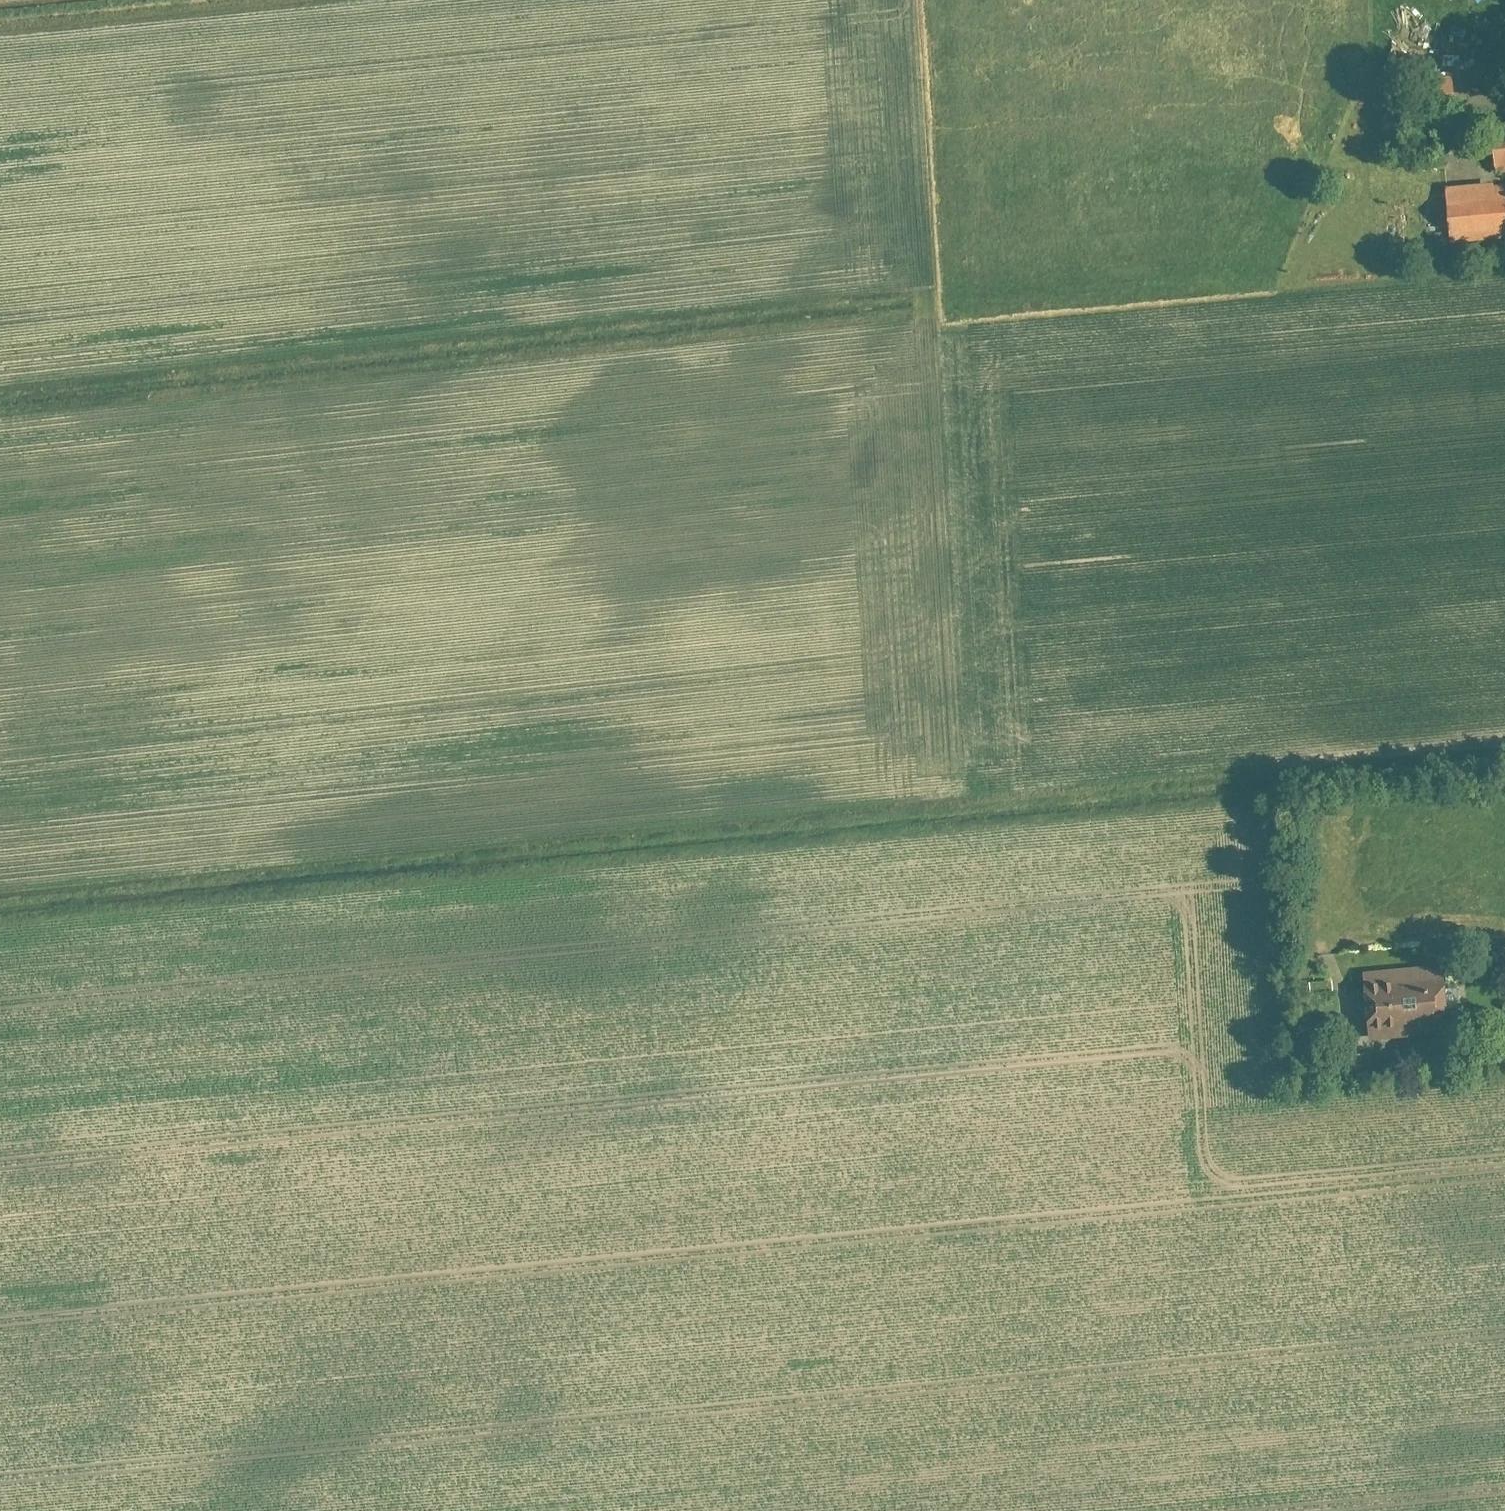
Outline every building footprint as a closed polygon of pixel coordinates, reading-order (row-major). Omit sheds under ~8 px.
[(1492,176),(1504,175),(1504,127),(1490,128),(1492,176)] [(1443,242),(1504,239),(1504,187),(1440,190),(1443,242)] [(1358,975),(1362,1038),(1449,1034),(1445,970),(1358,975)]
